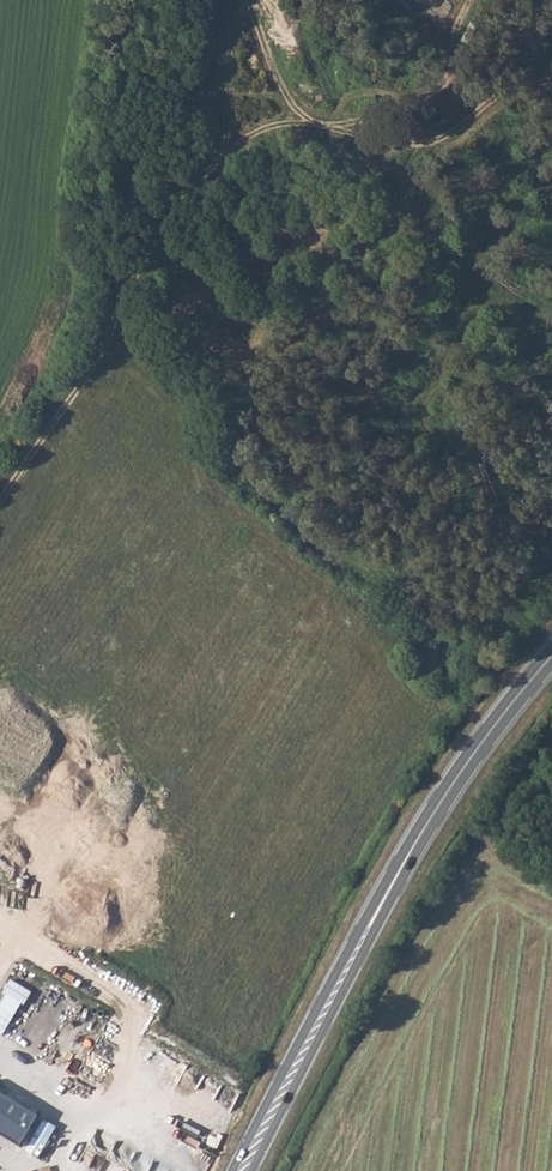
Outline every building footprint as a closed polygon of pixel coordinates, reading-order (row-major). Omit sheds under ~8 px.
[(19,1146),(39,1114),(0,1091),(0,1134),(19,1146)]
